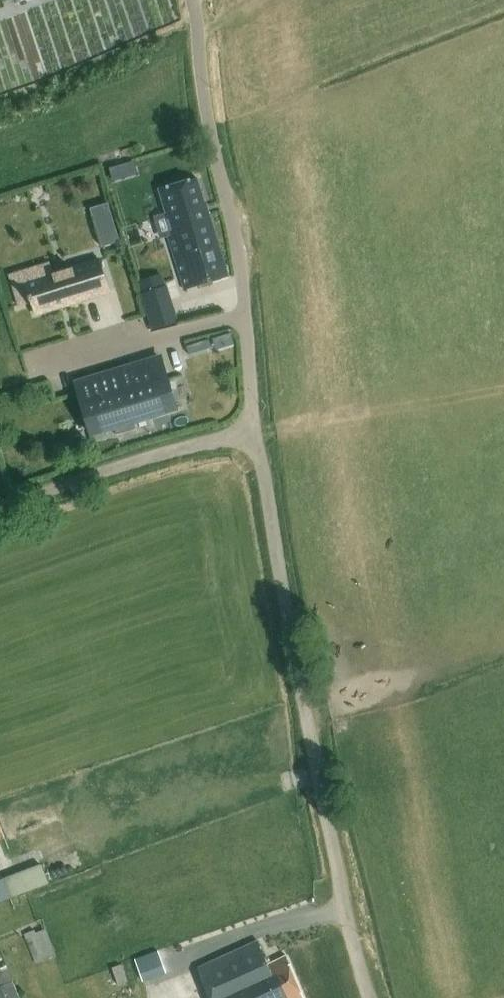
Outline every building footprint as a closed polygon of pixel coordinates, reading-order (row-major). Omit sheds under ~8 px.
[(121,153),(109,156),(110,162),(123,159),(121,153)] [(133,162),(110,169),(113,181),(137,174),(133,162)] [(198,180),(160,191),(167,215),(165,216),(172,237),(169,238),(185,291),(228,278),(198,180)] [(97,218),(94,219),(103,246),(119,241),(107,205),(95,208),(97,218)] [(59,285),(36,292),(44,318),(69,310),(69,309),(76,306),(77,310),(92,305),(92,303),(119,294),(110,264),(58,280),(59,285)] [(166,288),(142,295),(146,308),(170,300),(166,288)] [(207,349),(205,343),(192,347),(194,353),(207,349)] [(91,435),(177,410),(162,360),(76,386),(91,435)] [(13,898),(13,900),(33,892),(50,885),(42,865),(6,879),(0,881),(0,903),(13,898)] [(38,934),(36,930),(25,935),(37,965),(58,957),(48,930),(38,934)] [(259,943),(197,970),(209,997),(304,997),(286,959),(269,966),(259,943)] [(122,965),(113,968),(119,985),(128,982),(122,965)] [(0,973),(0,983),(1,986),(13,982),(9,970),(0,973)] [(0,987),(0,997),(20,997),(13,982),(1,986),(0,987)]
